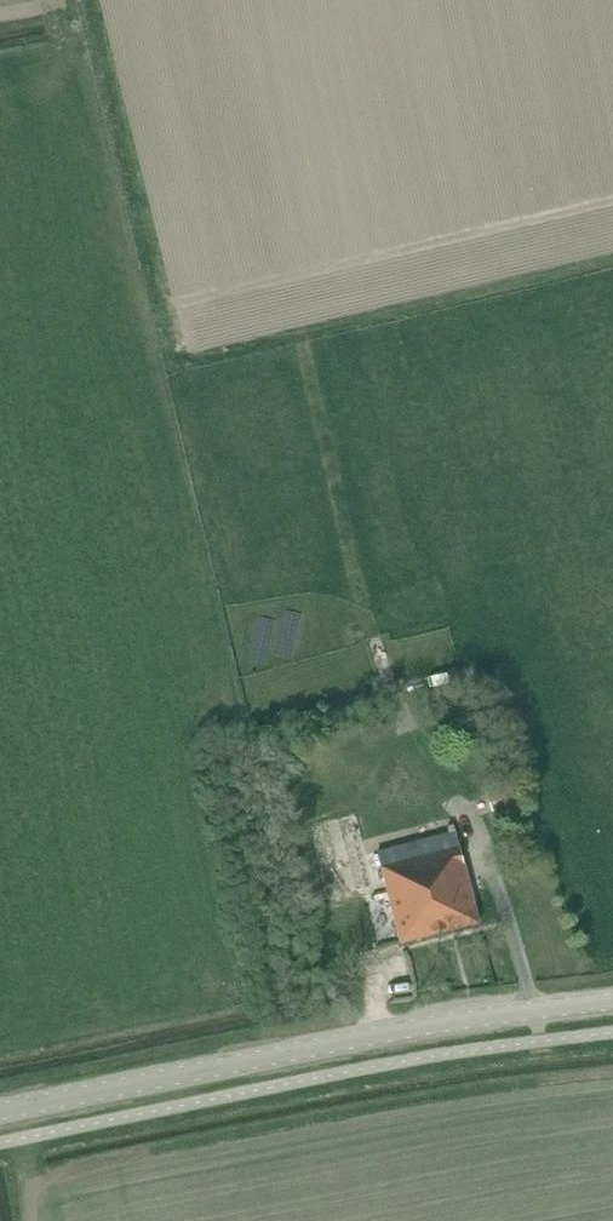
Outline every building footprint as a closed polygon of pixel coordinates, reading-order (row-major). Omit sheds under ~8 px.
[(449,833),(377,852),(387,892),(401,943),(422,937),(479,922),(464,868),(454,831),(449,833)]
